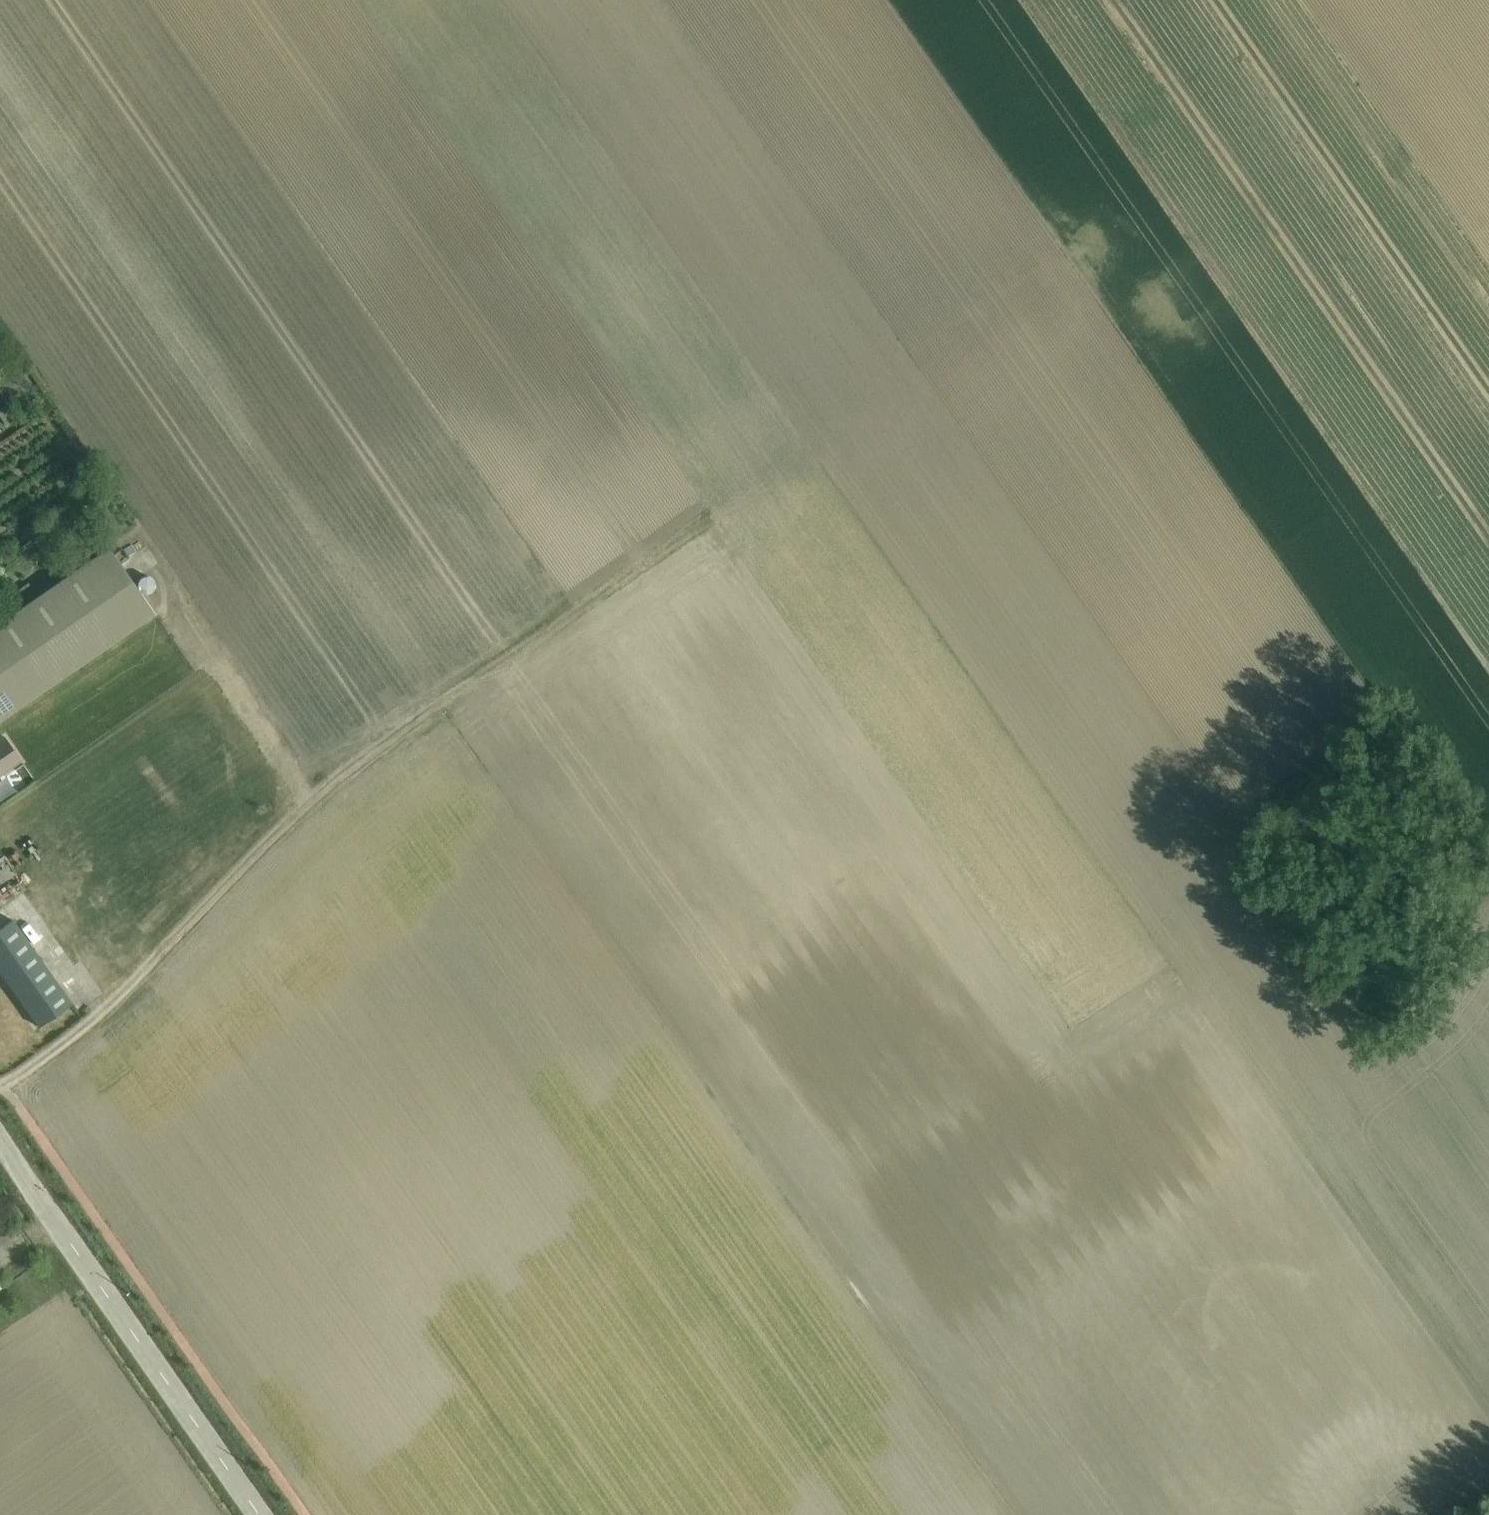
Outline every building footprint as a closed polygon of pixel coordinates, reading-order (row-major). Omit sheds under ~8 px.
[(0,410),(0,418),(5,427),(18,419),(9,404),(0,410)] [(0,623),(0,722),(155,615),(108,548),(0,623)] [(22,762),(5,738),(0,741),(0,777),(22,762)] [(15,874),(0,852),(0,884),(15,874)] [(0,929),(0,973),(39,1028),(72,1004),(13,920),(0,929)]
